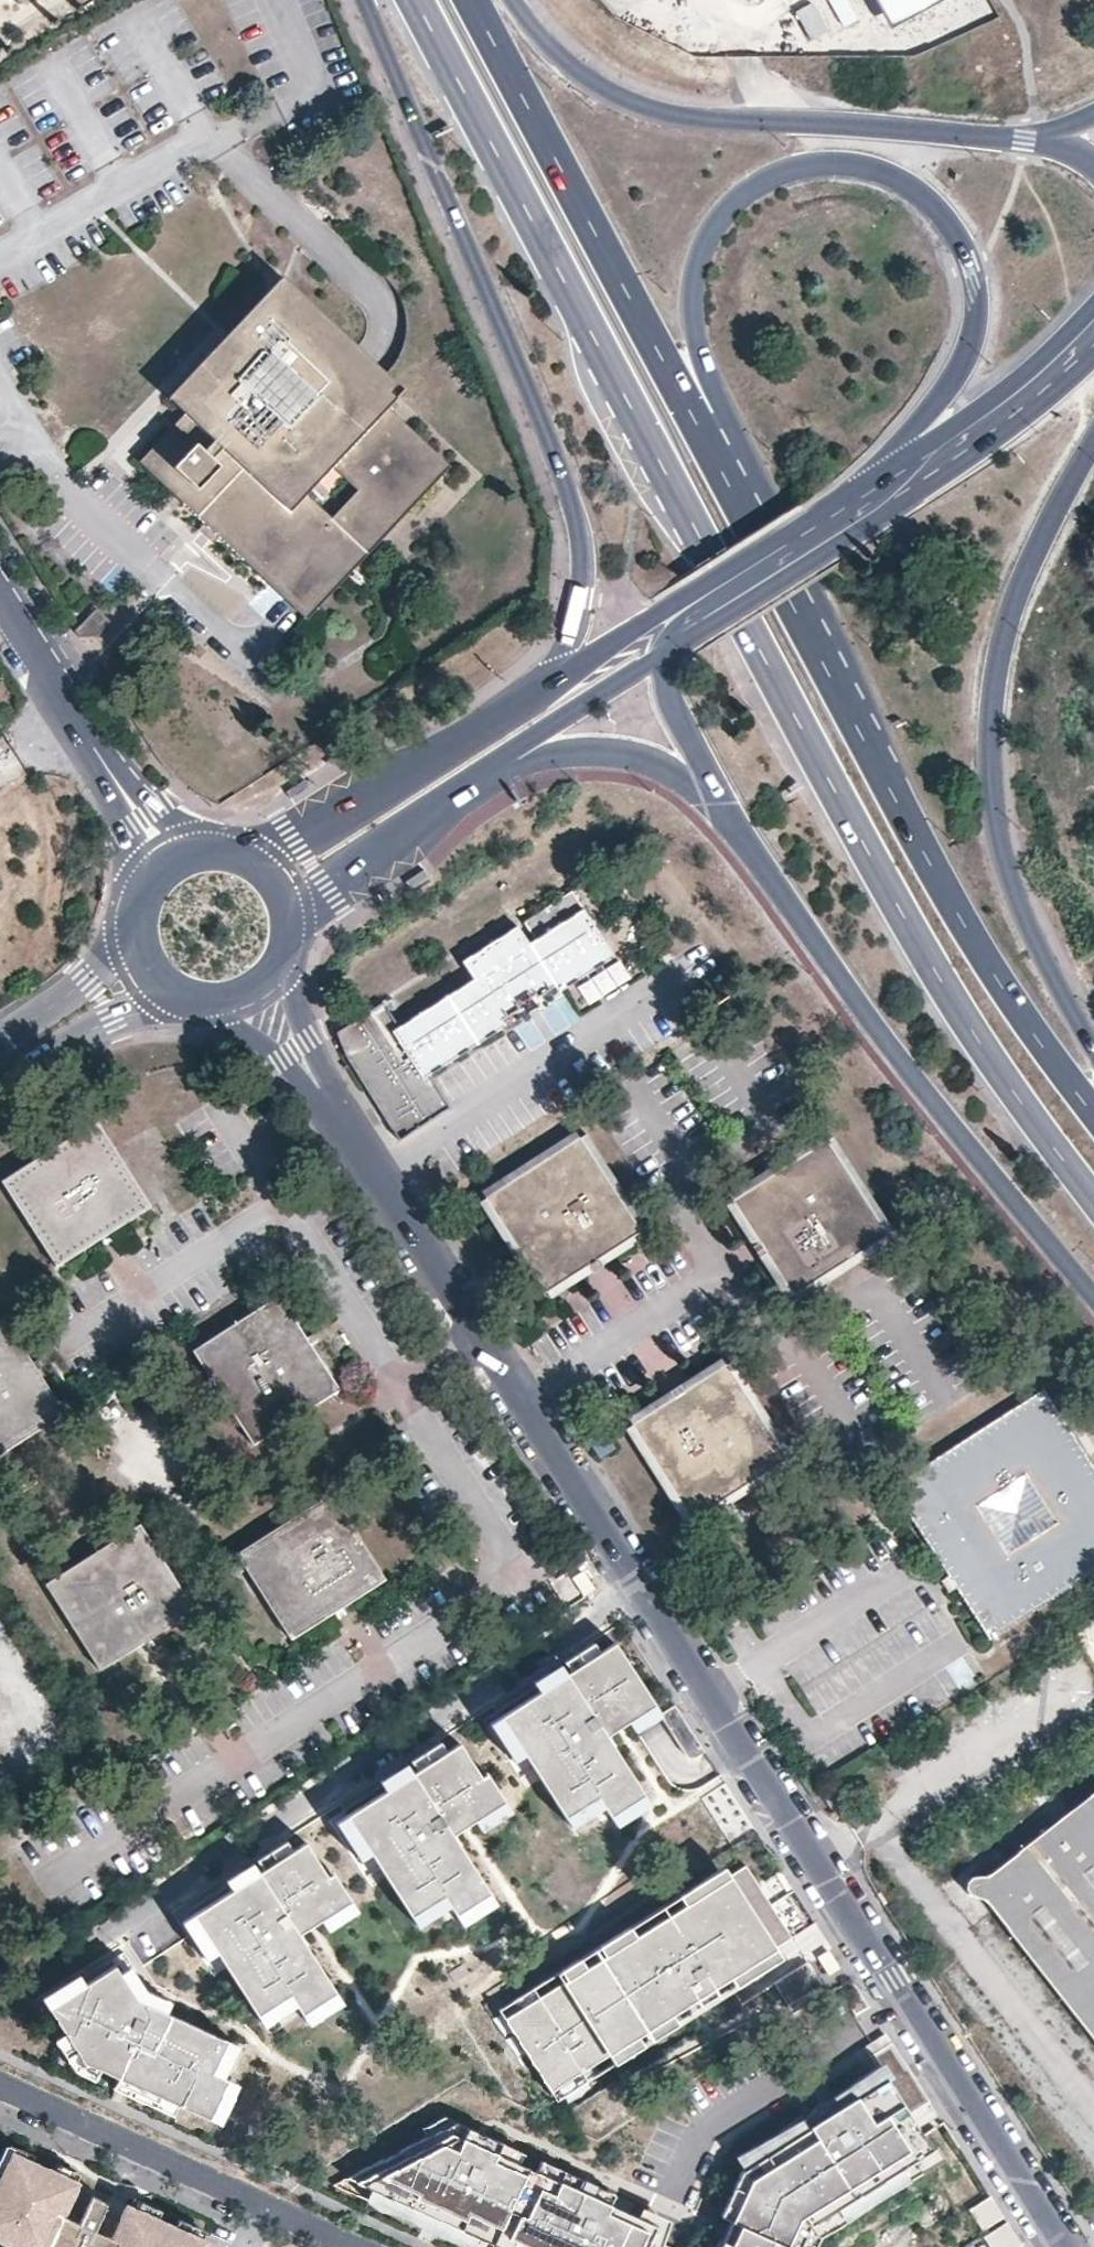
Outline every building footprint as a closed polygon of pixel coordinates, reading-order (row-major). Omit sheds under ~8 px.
[(844,26),(857,19),(847,0),(830,0),(844,26)] [(889,24),(932,0),(875,0),(889,24)] [(829,31),(812,2),(795,12),(811,41),(829,31)] [(169,398),(185,413),(281,309),(387,407),(404,388),(388,373),(358,346),(282,275),(169,398)] [(184,504),(191,497),(205,510),(290,589),(283,596),(304,615),(307,617),(449,464),(387,407),(281,309),(185,413),(139,462),(184,504)] [(191,497),(184,504),(203,522),(199,529),(206,536),(212,542),(218,537),(283,596),(290,589),(205,510),(191,497)] [(110,619),(95,605),(74,628),(78,635),(96,634),(110,619)] [(290,794),(294,800),(312,789),(308,783),(290,794)] [(427,876),(423,869),(406,879),(410,886),(427,876)] [(382,1003),(337,1033),(343,1054),(396,1139),(447,1107),(426,1074),(503,1026),(500,1020),(517,1009),(514,1003),(522,997),(531,991),(536,998),(551,988),(555,993),(612,956),(572,893),(524,923),(535,940),(528,944),(518,927),(462,962),(473,979),(398,1027),(382,1003)] [(56,1265),(147,1206),(93,1123),(2,1181),(13,1198),(56,1265)] [(543,1291),(635,1233),(603,1179),(575,1139),(484,1198),(543,1291)] [(790,1294),(882,1236),(823,1143),(732,1201),(790,1294)] [(336,1389),(278,1296),(192,1350),(251,1442),(336,1389)] [(30,1364),(2,1320),(0,1321),(0,1453),(62,1413),(30,1364)] [(780,1460),(722,1367),(631,1425),(689,1518),(780,1460)] [(1042,1392),(889,1490),(947,1579),(987,1639),(1093,1571),(1093,1473),(1042,1392)] [(605,1437),(591,1446),(603,1465),(617,1456),(605,1437)] [(383,1578),(330,1494),(236,1555),(290,1638),(383,1578)] [(99,1668),(192,1608),(138,1525),(45,1585),(99,1668)] [(0,2002),(0,2028),(92,2099),(216,2141),(739,1828),(616,1620),(160,1902),(0,2002)] [(984,1879),(978,1879),(974,1879),(970,1880),(966,1884),(965,1887),(965,1889),(968,1894),(974,1897),(981,1899),(984,1900),(986,1903),(992,1911),(1007,1929),(1006,1930),(1093,2041),(1093,1792),(984,1879)] [(553,1984),(500,2016),(551,2102),(791,1956),(729,1855),(683,1885),(690,1897),(632,1932),(624,1921),(557,1962),(553,1984)] [(788,2000),(813,1979),(802,1965),(776,1986),(788,2000)] [(714,2246),(813,2246),(818,2237),(942,2160),(932,2144),(929,2147),(884,2079),(888,2077),(880,2062),(731,2156),(738,2167),(716,2217),(732,2224),(725,2242),(717,2239),(714,2246)] [(333,2184),(468,2246),(657,2246),(669,2220),(452,2120),(333,2184)] [(0,2185),(0,2245),(4,2246),(204,2246),(205,2245),(126,2209),(119,2226),(110,2243),(94,2235),(102,2218),(108,2207),(100,2204),(91,2200),(86,2211),(79,2228),(62,2221),(69,2203),(77,2186),(13,2157),(0,2185)] [(982,2230),(1001,2218),(988,2197),(968,2209),(982,2230)] [(62,2221),(79,2228),(86,2211),(69,2203),(62,2221)] [(94,2235),(110,2243),(119,2226),(102,2218),(94,2235)] [(987,2235),(995,2246),(1009,2246),(1016,2243),(1004,2224),(987,2235)]
